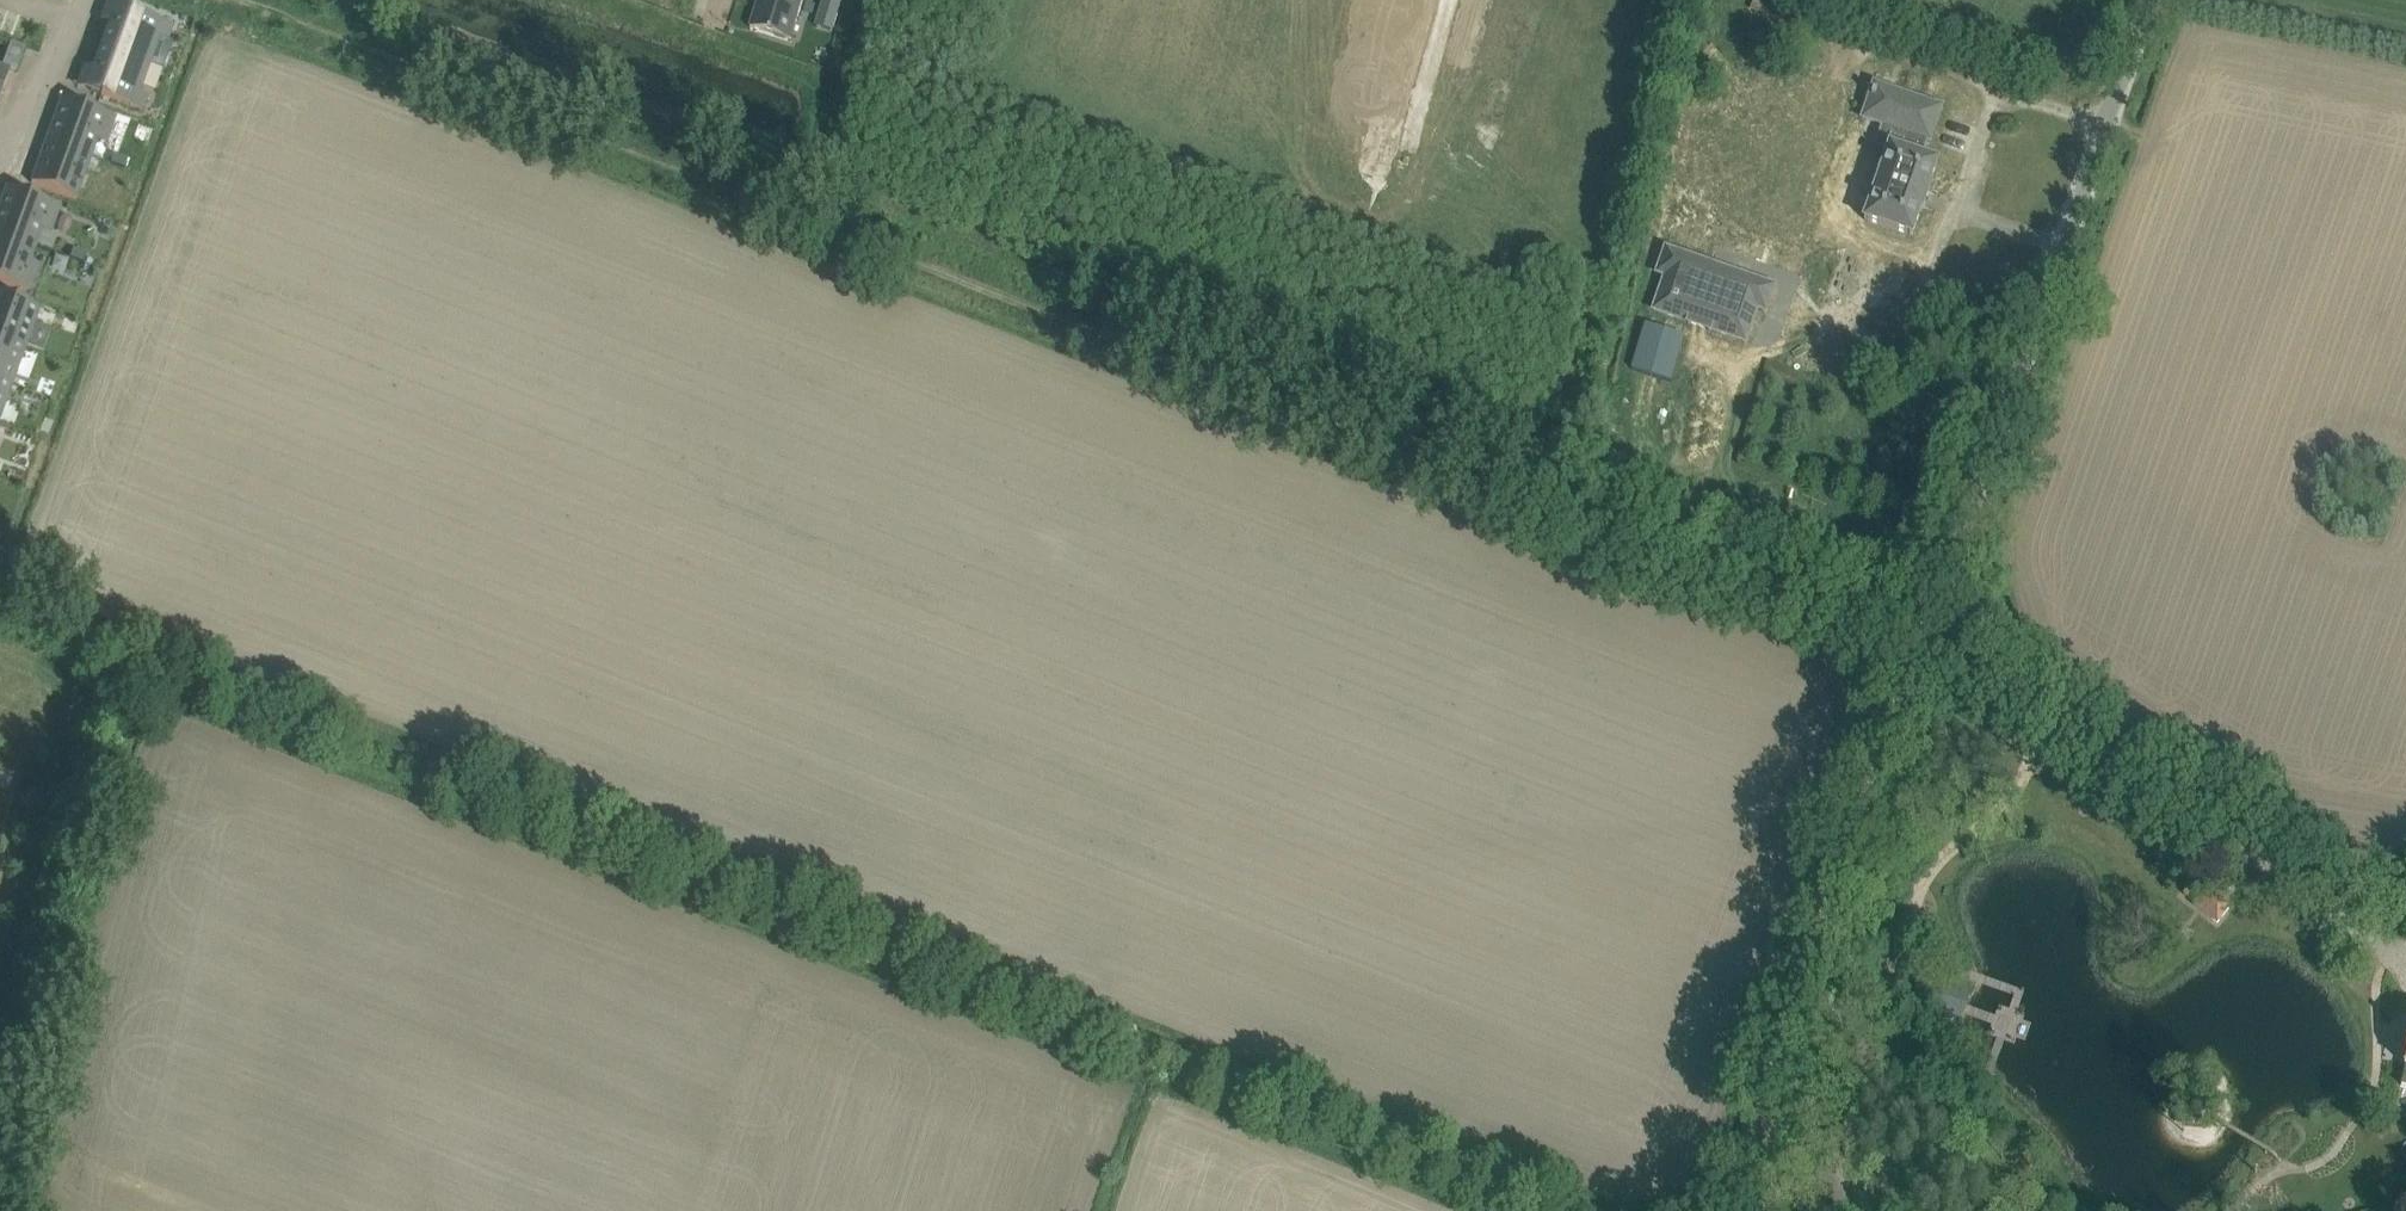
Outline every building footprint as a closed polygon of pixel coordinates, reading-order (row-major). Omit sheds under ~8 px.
[(750,28),(790,40),(802,0),(759,0),(750,28)] [(816,27),(831,31),(840,3),(831,0),(824,0),(816,27)] [(111,23),(102,48),(149,65),(159,37),(168,40),(173,25),(131,10),(125,28),(111,23)] [(93,71),(92,73),(107,78),(101,94),(101,95),(142,111),(148,96),(139,93),(149,65),(102,48),(93,71)] [(10,70),(0,67),(0,97),(10,70)] [(1874,84),(1862,119),(1882,126),(1909,135),(1903,151),(1890,147),(1889,150),(1865,221),(1912,237),(1921,212),(1922,213),(1931,188),(1929,187),(1938,163),(1920,157),(1926,140),(1929,142),(1941,107),(1874,84)] [(62,98),(46,141),(91,157),(97,141),(106,144),(115,118),(62,98)] [(41,156),(31,183),(76,199),(91,157),(46,141),(41,156)] [(114,154),(111,164),(125,169),(128,159),(114,154)] [(0,207),(0,233),(36,246),(42,230),(51,234),(60,207),(7,187),(0,207)] [(29,292),(39,265),(30,262),(36,246),(0,233),(0,281),(29,292)] [(73,249),(70,258),(84,263),(87,254),(73,249)] [(1668,278),(1657,311),(1691,323),(1691,325),(1693,326),(1693,325),(1711,331),(1711,332),(1713,333),(1714,331),(1746,342),(1757,308),(1765,311),(1774,286),(1668,250),(1660,275),(1668,278)] [(26,347),(40,308),(14,299),(10,312),(0,308),(0,337),(26,347)] [(1633,363),(1674,372),(1682,334),(1641,326),(1633,363)] [(12,385),(26,347),(0,337),(0,380),(12,385)] [(12,385),(0,380),(0,419),(12,385)] [(2193,881),(2183,895),(2194,903),(2193,905),(2220,924),(2233,906),(2206,887),(2204,889),(2193,881)] [(1921,979),(1912,1003),(1962,1021),(1962,1020),(1959,1019),(1967,997),(1970,998),(1971,997),(1921,979)]
